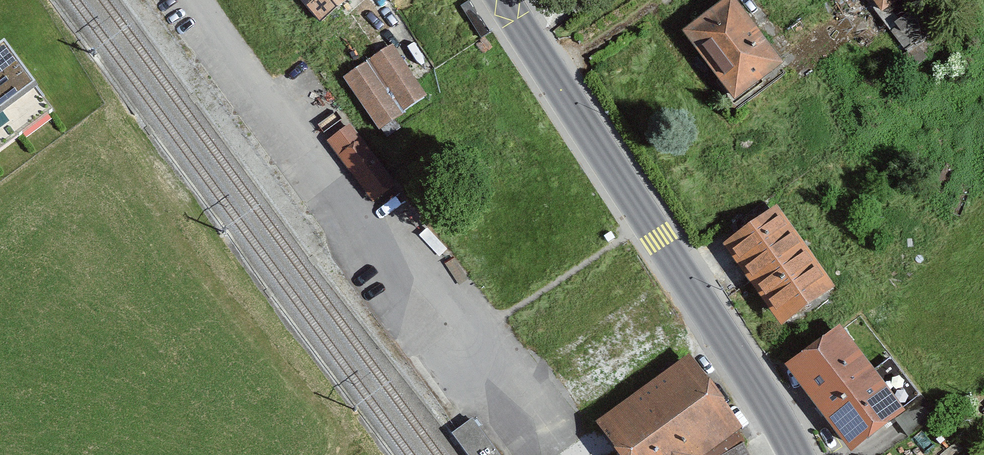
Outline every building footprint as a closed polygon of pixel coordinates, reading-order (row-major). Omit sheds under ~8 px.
[(317,12),(332,0),(307,0),(317,12)] [(736,91),(777,63),(733,0),(726,0),(690,25),(736,91)] [(387,39),(341,71),(379,127),(425,95),(387,39)] [(0,57),(0,159),(52,120),(3,55),(0,57)] [(329,138),(371,198),(391,184),(349,124),(329,138)] [(776,204),(725,237),(780,321),(831,287),(776,204)] [(842,325),(791,361),(851,444),(902,408),(842,325)] [(630,454),(683,454),(734,420),(689,355),(602,414),(630,454)] [(473,419),(450,435),(465,454),(499,454),(473,419)]
